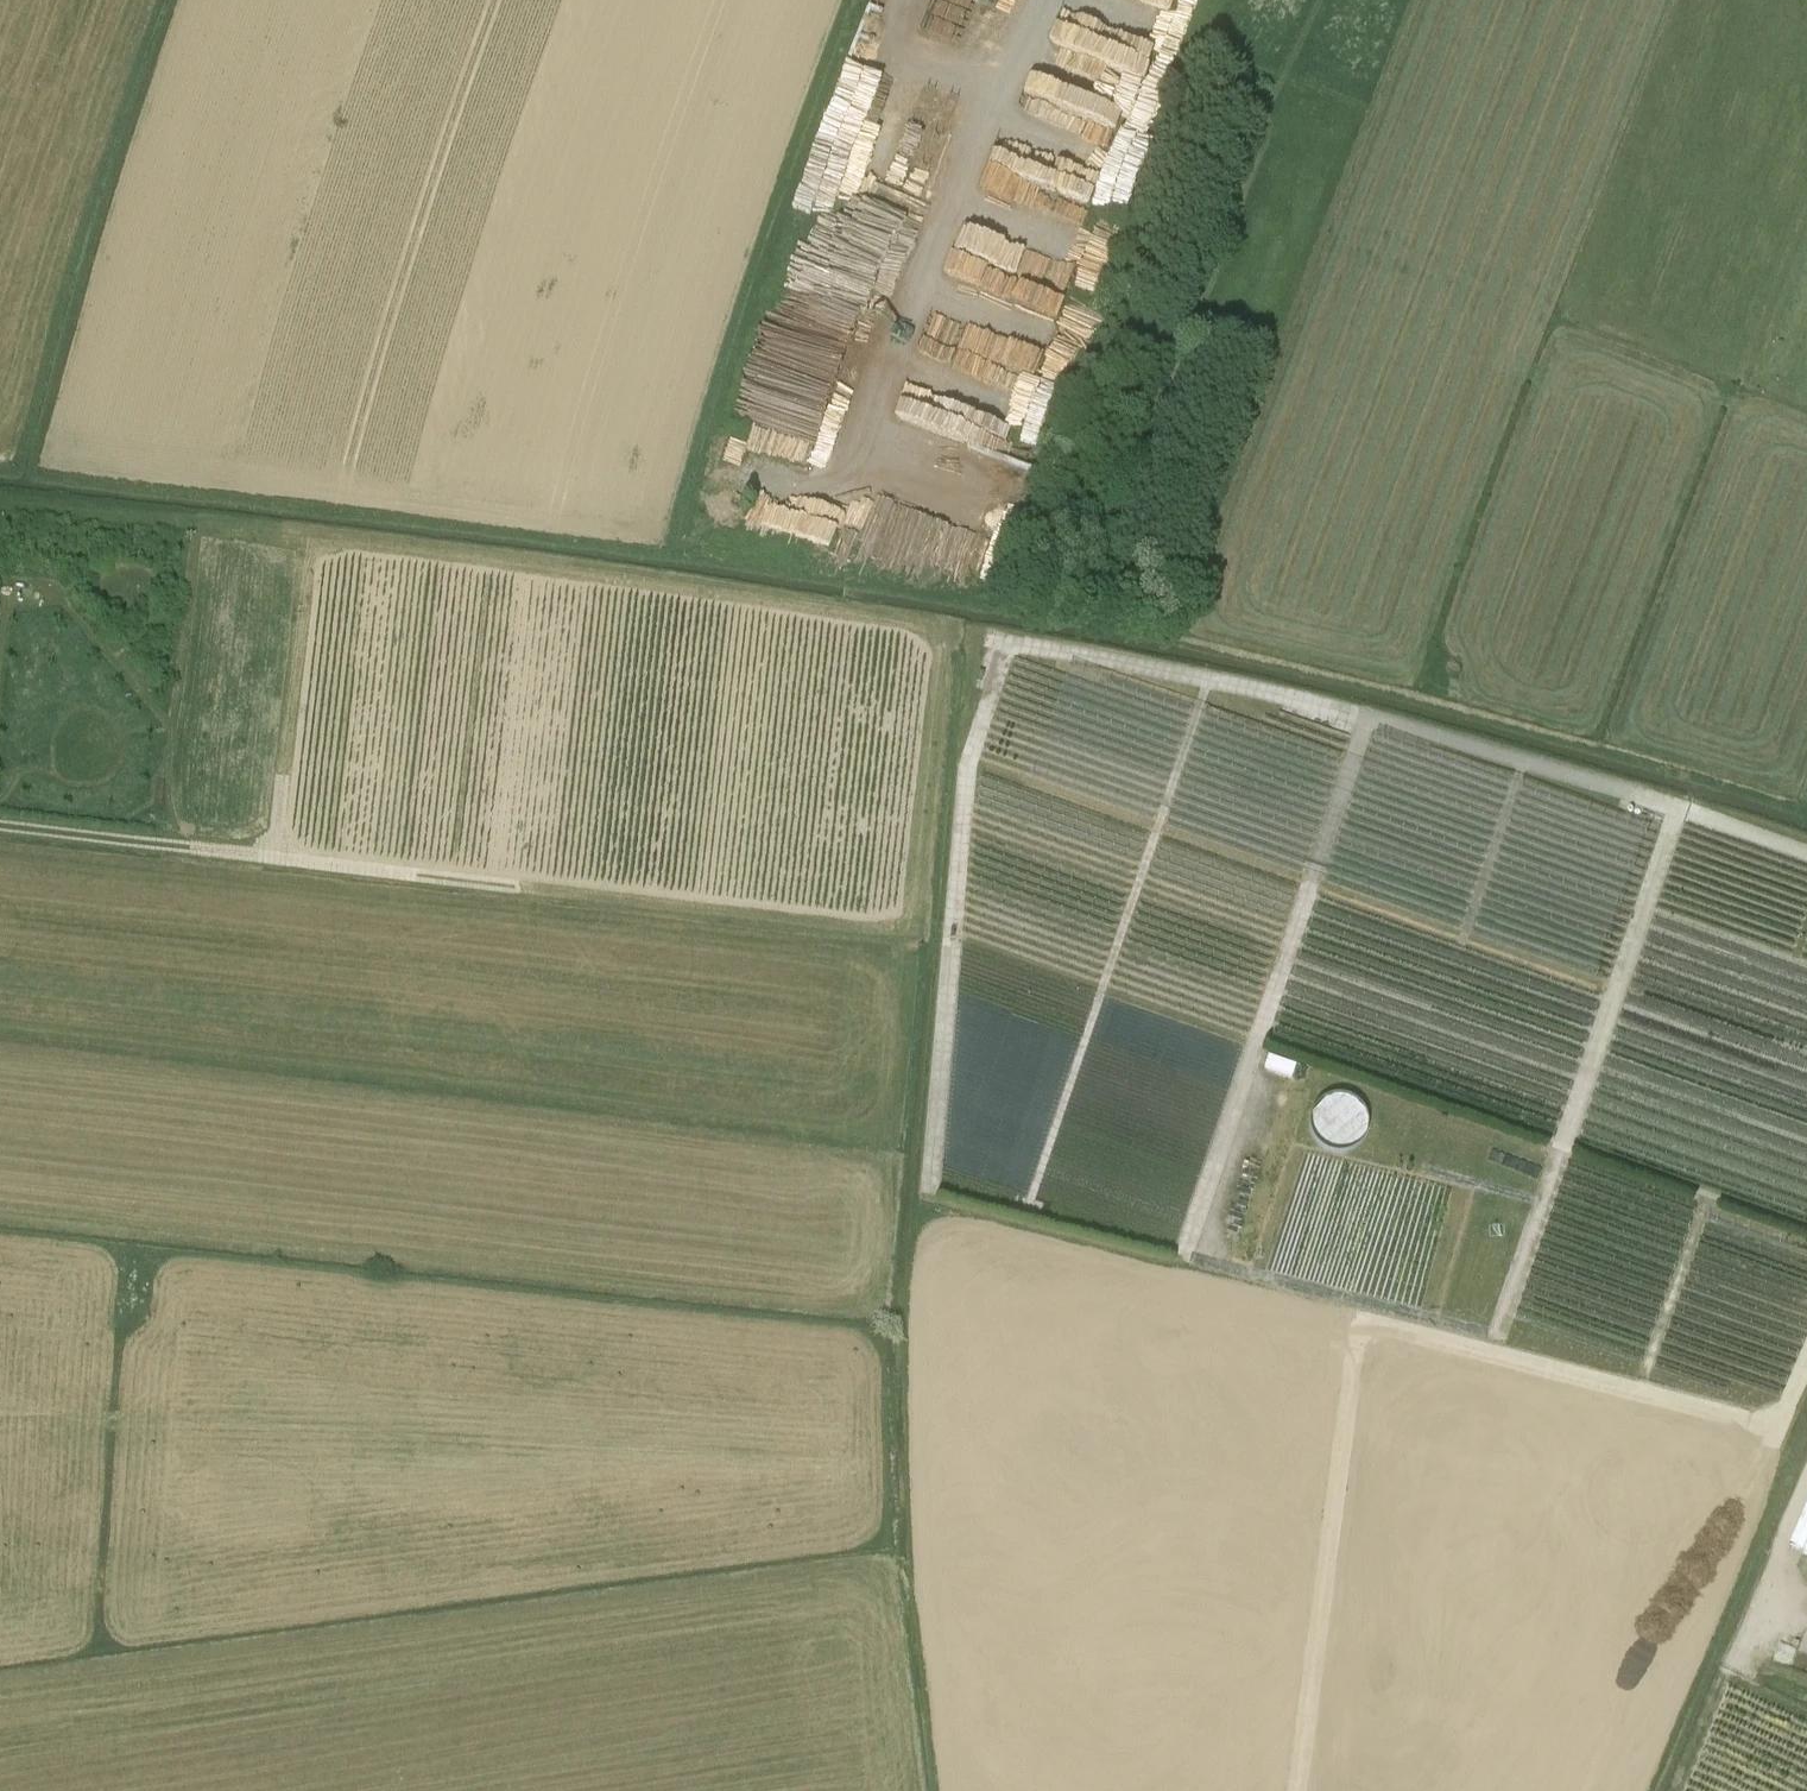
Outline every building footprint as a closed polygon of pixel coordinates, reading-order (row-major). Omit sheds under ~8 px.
[(929,16),(961,27),(970,0),(935,0),(929,16)] [(1148,80),(1156,58),(1178,65),(1196,14),(1175,7),(1177,0),(1148,0),(1135,38),(1080,19),(1076,30),(1059,25),(1052,47),(1148,80)] [(825,128),(804,200),(815,203),(821,179),(841,184),(855,136),(825,128)] [(1031,408),(1019,452),(1040,457),(1051,414),(1031,408)] [(1270,1055),(1267,1066),(1294,1072),(1297,1061),(1270,1055)] [(1358,1134),(1357,1096),(1317,1098),(1319,1136),(1358,1134)] [(1787,1551),(1806,1560),(1806,1505),(1787,1551)]
